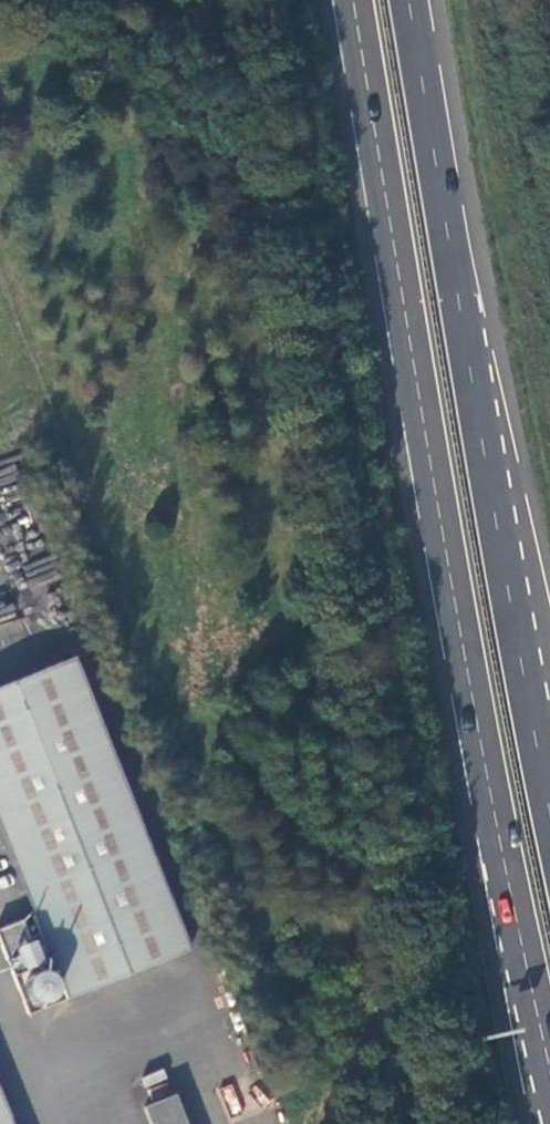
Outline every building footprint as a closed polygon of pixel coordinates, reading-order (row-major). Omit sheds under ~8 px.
[(179,926),(127,790),(74,661),(0,692),(0,832),(39,933),(63,993),(179,948),(187,945),(179,926)] [(63,993),(39,933),(29,937),(22,919),(0,928),(0,943),(13,976),(28,1014),(65,998),(65,997),(63,993)] [(0,1092),(0,1123),(13,1123),(0,1092)]
